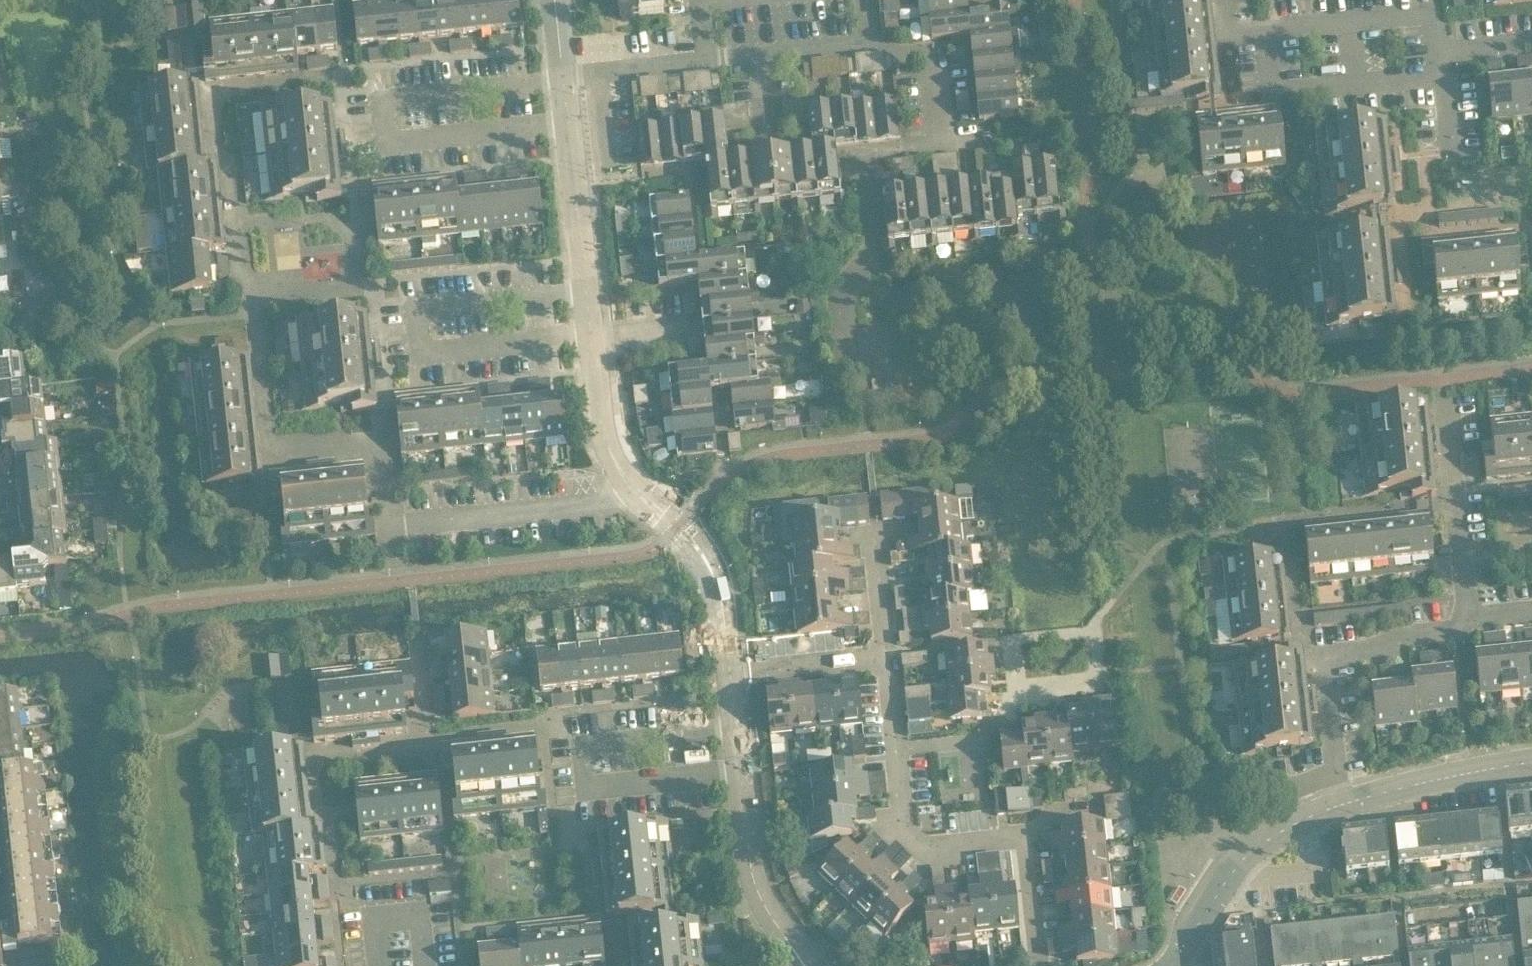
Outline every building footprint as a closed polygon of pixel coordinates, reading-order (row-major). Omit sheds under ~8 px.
[(194,8),(204,7),(203,0),(193,0),(194,8)] [(414,0),(406,0),(394,1),(399,42),(419,39),(414,0)] [(419,39),(439,37),(435,0),(414,0),(419,39)] [(455,0),(435,0),(439,37),(459,35),(455,0)] [(459,35),(480,33),(476,0),(455,0),(459,35)] [(497,0),(476,0),(480,33),(500,31),(497,0)] [(500,31),(521,28),(518,0),(497,0),(500,31)] [(619,18),(620,20),(622,22),(625,23),(628,23),(631,22),(632,19),(633,17),(639,16),(639,17),(664,14),(662,0),(617,0),(619,18)] [(967,0),(927,0),(929,19),(968,15),(968,14),(967,0)] [(1210,0),(1151,0),(1156,53),(1161,95),(1219,89),(1210,0)] [(394,1),(374,3),(378,44),(399,42),(394,1)] [(357,46),(378,44),(374,3),(353,6),(357,46)] [(968,15),(970,36),(1009,32),(1007,16),(1017,15),(1016,4),(1004,6),(1004,10),(968,14),(968,15)] [(204,7),(194,8),(195,19),(205,18),(204,7)] [(177,20),(187,19),(185,8),(175,10),(177,20)] [(177,20),(175,10),(165,11),(167,22),(177,20)] [(312,12),(317,52),(338,50),(333,10),(312,12)] [(312,12),(291,14),(296,54),(297,54),(317,52),(312,12)] [(299,72),(297,54),(296,54),(291,14),(209,23),(216,81),(299,72)] [(884,15),(885,24),(898,23),(897,14),(884,15)] [(1138,14),(1128,15),(1129,26),(1139,25),(1138,14)] [(970,37),(970,36),(968,15),(929,19),(931,41),(970,37)] [(195,19),(196,30),(206,29),(205,18),(195,19)] [(177,20),(178,31),(188,30),(187,19),(177,20)] [(167,22),(168,32),(178,31),(177,20),(167,22)] [(899,31),(898,23),(885,24),(886,32),(899,31)] [(206,29),(196,30),(197,41),(207,40),(206,29)] [(970,37),(972,58),(1012,54),(1009,32),(970,36),(970,37)] [(170,49),(180,48),(178,37),(168,38),(170,49)] [(512,38),(501,39),(502,49),(513,48),(512,38)] [(491,50),(502,49),(501,39),(490,40),(491,50)] [(471,42),(460,43),(461,53),(472,52),(471,42)] [(451,54),(461,53),(460,43),(450,44),(451,54)] [(431,46),(420,47),(421,57),(432,56),(431,46)] [(410,59),(421,57),(420,47),(409,49),(410,59)] [(170,49),(171,60),(181,59),(180,48),(170,49)] [(951,52),(952,60),(964,59),(963,50),(951,52)] [(390,51),(379,52),(380,62),(391,61),(390,51)] [(369,63),(380,62),(379,52),(368,53),(369,63)] [(1014,75),(1012,54),(972,58),(974,79),(1014,75)] [(1143,55),(1133,56),(1134,66),(1144,65),(1143,55)] [(882,59),(884,72),(892,71),(891,58),(882,59)] [(171,60),(172,71),(182,70),(181,59),(171,60)] [(328,59),(318,60),(319,70),(330,69),(328,59)] [(965,67),(964,59),(952,60),(953,69),(965,67)] [(1517,70),(1528,69),(1527,59),(1516,60),(1517,70)] [(308,71),(319,70),(318,60),(307,61),(308,71)] [(856,62),(847,63),(849,75),(857,75),(856,62)] [(1487,73),(1498,72),(1497,62),(1486,63),(1487,73)] [(840,76),(849,75),(847,63),(839,64),(840,76)] [(804,68),(805,80),(814,79),(812,67),(804,68)] [(183,81),(182,70),(172,71),(173,82),(183,81)] [(1054,71),(1042,73),(1043,80),(1054,79),(1054,71)] [(1016,97),(1014,75),(974,79),(977,101),(1016,97)] [(712,90),(720,89),(719,77),(710,78),(712,90)] [(1531,117),(1531,104),(1529,77),(1509,79),(1513,119),(1531,117)] [(1492,122),(1513,119),(1509,79),(1488,81),(1492,122)] [(668,95),(677,94),(675,81),(667,82),(668,95)] [(684,81),(675,81),(677,94),(685,93),(684,81)] [(159,171),(167,253),(208,248),(208,249),(226,247),(217,164),(206,165),(197,83),(139,89),(148,173),(159,171)] [(632,86),(633,99),(642,98),(640,85),(632,86)] [(955,95),(956,103),(969,102),(968,93),(955,95)] [(1016,97),(977,101),(979,123),(1019,119),(1016,97)] [(1170,99),(1171,109),(1183,108),(1182,98),(1170,99)] [(783,114),(808,112),(808,111),(807,99),(782,102),(783,114)] [(1170,99),(1160,100),(1161,110),(1171,109),(1170,99)] [(262,104),(265,135),(272,202),(284,201),(283,196),(340,190),(338,162),(346,161),(343,133),(334,134),(331,106),(297,110),(296,100),(262,104)] [(1161,110),(1160,100),(1149,101),(1150,111),(1161,110)] [(1149,101),(1139,103),(1140,113),(1150,111),(1149,101)] [(896,102),(874,104),(878,144),(900,141),(896,102)] [(970,110),(969,102),(956,103),(957,112),(970,110)] [(1129,114),(1140,113),(1139,103),(1128,104),(1129,114)] [(874,104),(852,106),(856,146),(878,144),(874,104)] [(722,108),(724,120),(724,121),(749,118),(747,106),(722,108)] [(852,106),(831,109),(835,148),(856,146),(852,106)] [(808,112),(810,124),(813,150),(813,151),(835,148),(831,109),(808,111),(808,112)] [(1285,167),(1283,145),(1279,109),(1196,118),(1198,140),(1199,143),(1200,153),(1200,154),(1202,176),(1285,167)] [(785,126),(810,124),(808,112),(783,114),(785,126)] [(750,130),(749,118),(724,121),(725,133),(750,130)] [(1144,120),(1145,131),(1155,130),(1153,119),(1144,120)] [(702,123),(706,162),(727,160),(728,160),(725,133),(724,121),(724,120),(702,123)] [(1135,132),(1145,131),(1144,120),(1134,121),(1135,132)] [(135,121),(115,123),(116,134),(137,132),(135,121)] [(1183,133),(1194,132),(1192,122),(1182,123),(1183,133)] [(685,165),(705,162),(706,162),(702,123),(680,125),(685,165)] [(1172,134),(1183,133),(1182,123),(1171,124),(1172,134)] [(1161,135),(1172,134),(1171,124),(1160,125),(1161,135)] [(1327,125),(1315,126),(1325,219),(1337,217),(1337,213),(1394,207),(1391,179),(1399,178),(1396,150),(1388,151),(1385,124),(1327,130),(1327,125)] [(680,125),(659,127),(663,167),(685,165),(680,125)] [(663,167),(659,127),(637,130),(641,169),(663,167)] [(1145,131),(1146,141),(1156,140),(1155,130),(1145,131)] [(1136,142),(1146,141),(1145,131),(1135,132),(1136,142)] [(116,135),(117,145),(138,142),(137,133),(116,135)] [(252,139),(240,140),(242,157),(255,155),(252,139)] [(1156,140),(1146,141),(1147,152),(1157,151),(1156,140)] [(1136,142),(1137,153),(1147,152),(1146,141),(1136,142)] [(1199,143),(1179,145),(1180,155),(1200,153),(1199,143)] [(1039,147),(1030,148),(1032,160),(1040,159),(1039,147)] [(835,148),(813,151),(819,199),(835,198),(836,208),(847,206),(845,194),(840,195),(835,148)] [(1023,161),(1032,160),(1030,148),(1022,149),(1023,161)] [(1514,149),(1501,150),(1502,161),(1502,162),(1515,160),(1514,149)] [(819,199),(813,151),(813,150),(792,153),(798,212),(804,211),(802,201),(819,199)] [(990,182),(996,231),(1012,229),(1013,239),(1018,239),(1012,184),(1003,185),(999,151),(987,152),(990,177),(990,182)] [(978,179),(990,177),(987,152),(975,154),(978,179)] [(792,153),(770,155),(776,204),(792,202),(793,212),(798,212),(792,153)] [(770,155),(749,157),(755,216),(761,216),(760,206),(776,204),(770,155)] [(944,157),(953,236),(969,234),(970,244),(975,243),(969,184),(958,185),(958,181),(959,181),(957,156),(944,157)] [(728,160),(727,160),(733,209),(749,207),(750,217),(755,216),(749,157),(728,160)] [(937,237),(953,236),(944,157),(932,158),(935,183),(936,183),(937,188),(926,189),(932,248),(938,247),(937,237)] [(256,159),(244,160),(245,172),(257,171),(256,159)] [(717,210),(733,209),(727,160),(706,162),(705,162),(710,209),(706,209),(707,221),(718,220),(717,210)] [(903,174),(904,191),(910,240),(926,239),(927,249),(932,248),(926,189),(920,190),(916,160),(901,162),(903,174)] [(903,174),(901,162),(893,163),(894,175),(903,174)] [(1032,168),(1038,217),(1054,215),(1055,225),(1066,224),(1064,211),(1059,212),(1054,165),(1032,168)] [(1017,219),(1038,217),(1032,168),(1010,170),(1012,184),(1018,239),(1024,238),(1022,226),(1018,226),(1017,219)] [(526,170),(516,171),(517,181),(528,179),(526,170)] [(506,182),(517,181),(516,171),(505,172),(506,182)] [(486,174),(475,175),(476,185),(487,184),(486,174)] [(465,186),(476,185),(475,175),(464,176),(465,186)] [(457,195),(458,195),(456,177),(372,186),(379,244),(461,235),(457,195)] [(980,233),(996,231),(990,182),(969,184),(975,243),(981,243),(980,233)] [(518,189),(522,229),(543,227),(539,186),(518,189)] [(518,189),(498,191),(502,231),(522,229),(518,189)] [(502,231),(498,191),(477,193),(482,233),(502,231)] [(894,242),(910,240),(904,191),(882,194),(887,240),(883,241),(884,253),(895,252),(894,242)] [(477,193),(458,195),(457,195),(461,235),(482,233),(477,193)] [(649,200),(652,222),(691,218),(689,196),(649,200)] [(6,200),(0,201),(0,220),(3,220),(11,219),(9,200),(6,200)] [(1503,221),(1503,211),(1492,212),(1493,222),(1503,221)] [(1493,222),(1492,212),(1481,214),(1482,223),(1493,222)] [(1482,223),(1481,214),(1470,215),(1471,225),(1482,223)] [(1471,225),(1470,215),(1459,216),(1460,226),(1471,225)] [(615,218),(616,226),(629,225),(628,216),(615,218)] [(1460,226),(1459,216),(1449,217),(1450,227),(1460,226)] [(1450,227),(1449,217),(1438,218),(1439,228),(1450,227)] [(652,222),(654,244),(694,240),(691,218),(652,222)] [(136,220),(135,220),(136,232),(137,232),(149,231),(148,219),(136,220)] [(630,233),(629,225),(616,226),(617,235),(630,233)] [(1386,234),(1363,236),(1329,240),(1329,235),(1317,236),(1327,329),(1339,328),(1338,323),(1395,317),(1392,289),(1401,288),(1398,261),(1389,262),(1386,234)] [(1520,292),(1518,271),(1514,234),(1431,243),(1437,301),(1520,292)] [(656,265),(696,261),(694,240),(654,244),(656,265)] [(791,246),(776,247),(777,257),(792,255),(791,246)] [(210,269),(208,249),(208,248),(167,253),(170,273),(210,269)] [(696,261),(698,283),(747,277),(745,261),(755,260),(754,250),(741,251),(742,256),(696,261)] [(217,258),(218,269),(228,268),(227,257),(217,258)] [(457,268),(464,267),(463,257),(456,258),(457,268)] [(445,259),(446,269),(457,268),(456,258),(445,259)] [(32,259),(24,265),(34,280),(43,274),(32,259)] [(436,270),(446,269),(445,259),(435,261),(436,270)] [(620,261),(621,269),(633,268),(632,259),(620,261)] [(436,270),(435,261),(424,262),(425,272),(436,270)] [(698,283),(696,261),(656,265),(659,287),(698,283)] [(414,273),(425,272),(424,262),(413,263),(414,273)] [(413,263),(402,264),(403,274),(414,273),(413,263)] [(391,265),(392,275),(403,274),(402,264),(391,265)] [(229,278),(228,268),(218,269),(219,280),(229,278)] [(634,276),(633,268),(621,269),(622,278),(634,276)] [(210,269),(170,273),(172,294),(212,290),(210,269)] [(747,277),(698,283),(700,304),(759,298),(758,292),(748,294),(747,277)] [(45,291),(40,299),(56,311),(62,304),(45,291)] [(696,305),(695,296),(682,297),(683,306),(696,305)] [(700,304),(702,326),(751,320),(750,304),(760,303),(759,298),(700,304)] [(192,313),(205,311),(203,301),(191,302),(192,313)] [(697,313),(696,305),(683,306),(684,314),(697,313)] [(810,305),(796,306),(796,316),(811,314),(810,305)] [(318,406),(375,400),(372,372),(381,371),(378,343),(369,344),(366,317),(309,323),(309,318),(297,319),(307,412),(319,411),(318,406)] [(31,319),(21,320),(22,333),(33,332),(31,319)] [(11,334),(22,333),(21,320),(10,321),(11,334)] [(751,320),(702,326),(705,347),(764,341),(763,335),(753,336),(751,320)] [(687,341),(688,349),(700,348),(699,339),(687,341)] [(705,347),(707,368),(707,369),(756,363),(754,347),(764,346),(764,341),(705,347)] [(701,356),(700,348),(688,349),(689,358),(701,356)] [(51,368),(64,367),(63,355),(50,357),(51,368)] [(262,479),(260,459),(249,356),(190,362),(204,486),(262,479)] [(26,388),(23,359),(5,361),(5,367),(0,368),(0,391),(26,389),(26,388)] [(756,363),(707,369),(710,390),(710,391),(730,389),(730,388),(780,382),(779,377),(767,378),(767,383),(758,384),(756,363)] [(668,372),(670,394),(710,390),(707,369),(707,368),(668,372)] [(113,379),(96,381),(97,395),(114,394),(113,379)] [(539,382),(540,392),(551,391),(550,381),(539,382)] [(529,393),(540,392),(539,382),(528,383),(529,393)] [(730,388),(730,389),(733,409),(772,405),(770,389),(780,388),(780,382),(730,388)] [(509,385),(498,386),(499,396),(510,395),(509,385)] [(43,406),(41,386),(26,388),(26,389),(0,391),(0,410),(43,406)] [(489,397),(499,396),(498,386),(488,388),(489,397)] [(402,455),(484,447),(480,406),(479,388),(395,397),(402,455)] [(634,389),(634,398),(647,397),(646,388),(634,389)] [(710,391),(710,390),(670,394),(673,416),(712,412),(710,391)] [(1527,390),(1516,391),(1517,395),(1518,402),(1528,401),(1528,393),(1527,390)] [(648,405),(647,397),(634,398),(635,407),(648,405)] [(562,398),(541,400),(545,440),(566,438),(562,398)] [(541,400),(521,402),(525,442),(545,440),(541,400)] [(521,402),(500,404),(505,444),(525,442),(521,402)] [(293,403),(283,404),(283,412),(294,412),(293,403)] [(825,403),(809,405),(811,425),(826,423),(825,403)] [(500,404),(480,406),(484,447),(505,444),(500,404)] [(1356,406),(1361,453),(1366,499),(1378,498),(1377,493),(1435,487),(1432,459),(1440,458),(1437,431),(1429,431),(1426,404),(1368,410),(1368,405),(1356,406)] [(774,421),(772,405),(733,409),(735,431),(772,427),(773,432),(785,431),(784,420),(774,421)] [(45,424),(43,406),(0,410),(0,426),(0,429),(45,424)] [(715,433),(712,412),(673,416),(675,437),(715,433)] [(1490,421),(1496,480),(1531,476),(1531,417),(1490,421)] [(47,443),(47,442),(45,424),(0,429),(2,448),(12,447),(47,443)] [(647,432),(648,440),(660,439),(659,430),(647,432)] [(717,455),(715,433),(675,437),(677,459),(688,458),(702,457),(717,455)] [(728,437),(728,445),(741,444),(740,435),(728,437)] [(661,447),(660,439),(648,440),(648,449),(661,447)] [(14,466),(59,461),(57,441),(47,442),(47,443),(12,447),(14,466)] [(742,452),(741,444),(728,445),(729,453),(742,452)] [(1337,456),(1336,456),(1337,468),(1339,468),(1348,467),(1346,455),(1337,456)] [(703,467),(702,457),(688,458),(689,469),(703,467)] [(16,484),(61,479),(59,461),(14,466),(16,484)] [(280,478),(283,501),(286,535),(281,535),(283,547),(375,537),(374,525),(369,526),(363,469),(335,472),(334,463),(307,466),(308,475),(280,478)] [(468,471),(469,481),(480,480),(479,470),(468,471)] [(458,482),(469,481),(468,471),(457,472),(458,482)] [(457,472),(446,473),(447,483),(458,482),(457,472)] [(447,483),(446,473),(435,474),(436,484),(447,483)] [(435,474),(424,475),(426,485),(436,484),(435,474)] [(426,485),(424,475),(414,477),(415,486),(426,485)] [(116,478),(100,480),(101,492),(117,490),(116,478)] [(18,503),(63,498),(61,479),(16,484),(18,503)] [(1531,498),(1531,488),(1497,491),(1498,502),(1531,498)] [(240,492),(229,493),(231,503),(241,502),(240,492)] [(920,492),(892,495),(895,521),(914,519),(913,517),(917,517),(919,530),(960,525),(957,502),(921,506),(920,492)] [(220,504),(231,503),(229,493),(219,494),(220,504)] [(209,506),(220,504),(219,494),(208,495),(209,506)] [(198,507),(209,506),(208,495),(197,497),(198,507)] [(882,522),(895,521),(892,495),(880,496),(882,522)] [(867,497),(855,498),(858,525),(870,523),(867,497)] [(20,522),(65,517),(63,498),(18,503),(20,522)] [(108,498),(104,509),(114,512),(117,501),(108,498)] [(839,527),(858,525),(855,498),(783,506),(786,538),(782,538),(783,544),(795,543),(836,539),(835,526),(839,525),(839,527)] [(259,510),(248,511),(250,521),(260,520),(259,510)] [(248,511),(238,512),(239,522),(250,521),(248,511)] [(239,522),(238,512),(227,514),(228,524),(239,522)] [(228,524),(227,514),(216,515),(217,525),(228,524)] [(1427,514),(1304,527),(1310,585),(1434,572),(1427,514)] [(217,525),(216,515),(205,516),(206,526),(217,525)] [(64,536),(64,537),(67,536),(65,517),(20,522),(22,541),(34,540),(34,539),(64,536)] [(93,521),(94,533),(107,531),(106,520),(93,521)] [(962,547),(960,525),(919,530),(920,542),(916,543),(916,541),(901,543),(897,548),(897,554),(897,555),(900,554),(900,555),(928,552),(928,551),(962,548),(962,547)] [(108,543),(107,531),(94,533),(95,544),(108,543)] [(48,561),(48,567),(67,565),(64,537),(64,536),(34,539),(34,540),(35,552),(31,557),(31,563),(48,561)] [(837,551),(836,539),(795,543),(797,565),(797,566),(831,562),(831,563),(859,560),(858,549),(856,548),(841,549),(842,551),(837,551)] [(926,575),(972,570),(969,546),(962,547),(962,548),(928,551),(928,552),(930,564),(924,565),(926,575)] [(16,589),(17,589),(45,586),(44,572),(48,567),(48,561),(31,563),(31,557),(30,552),(12,554),(13,559),(16,589)] [(901,566),(900,555),(900,554),(897,555),(897,554),(890,555),(891,567),(901,566)] [(1223,560),(1227,602),(1232,643),(1290,637),(1281,554),(1223,560)] [(18,594),(17,589),(16,589),(13,559),(0,560),(0,596),(18,594)] [(833,575),(831,563),(831,562),(797,566),(797,565),(790,566),(792,589),(865,581),(863,570),(837,573),(837,575),(833,575)] [(1211,577),(1209,562),(1199,563),(1201,578),(1211,577)] [(974,593),(972,570),(926,575),(927,585),(932,584),(933,596),(933,597),(967,593),(967,594),(974,593)] [(762,580),(753,581),(754,593),(763,592),(762,580)] [(866,593),(865,581),(792,589),(795,612),(836,607),(835,595),(839,594),(839,596),(866,593)] [(894,590),(895,601),(905,600),(904,588),(894,590)] [(763,592),(754,593),(756,606),(765,605),(763,592)] [(923,621),(970,616),(967,594),(967,593),(933,597),(933,596),(926,597),(927,610),(922,611),(923,621)] [(71,610),(70,597),(58,599),(60,611),(71,610)] [(906,611),(905,600),(895,601),(896,612),(906,611)] [(1215,618),(1213,603),(1204,604),(1205,619),(1215,618)] [(837,620),(836,607),(795,612),(797,635),(844,630),(858,629),(870,627),(868,615),(841,618),(842,620),(837,620)] [(1400,608),(1401,618),(1412,617),(1410,607),(1400,608)] [(1390,619),(1401,618),(1400,608),(1389,609),(1390,619)] [(606,609),(595,611),(596,621),(607,620),(606,609)] [(1390,619),(1389,609),(1378,610),(1379,620),(1390,619)] [(1368,621),(1379,620),(1378,610),(1367,611),(1368,621)] [(1358,622),(1368,621),(1367,611),(1356,613),(1358,622)] [(1356,613),(1346,614),(1347,624),(1358,622),(1356,613)] [(1347,624),(1346,614),(1335,615),(1336,625),(1347,624)] [(1325,626),(1336,625),(1335,615),(1324,616),(1325,626)] [(972,639),(970,616),(923,621),(924,631),(930,630),(931,644),(972,639)] [(1314,627),(1325,626),(1324,616),(1313,617),(1314,627)] [(858,629),(844,630),(846,640),(859,638),(858,629)] [(1524,632),(1525,642),(1531,641),(1531,631),(1524,632)] [(446,637),(448,658),(488,654),(486,633),(446,637)] [(899,635),(900,647),(910,646),(908,634),(899,635)] [(1505,634),(1494,635),(1495,645),(1506,644),(1505,634)] [(1495,645),(1494,635),(1483,636),(1484,646),(1495,645)] [(679,636),(658,638),(663,679),(684,676),(679,636)] [(642,681),(663,679),(658,638),(638,641),(642,681)] [(618,643),(622,683),(642,681),(638,641),(618,643)] [(602,685),(622,683),(618,643),(598,645),(602,685)] [(577,647),(581,687),(602,685),(598,645),(577,647)] [(1241,648),(1242,658),(1253,656),(1252,646),(1241,648)] [(561,689),(581,687),(577,647),(557,649),(561,689)] [(429,649),(430,660),(440,659),(439,648),(429,649)] [(687,662),(698,661),(696,648),(686,649),(687,662)] [(945,652),(947,675),(993,670),(992,660),(988,661),(986,648),(945,652)] [(1231,659),(1242,658),(1241,648),(1230,649),(1231,659)] [(540,692),(561,689),(557,649),(536,651),(540,692)] [(1230,649),(1219,650),(1220,660),(1231,659),(1230,649)] [(1516,651),(1521,691),(1531,690),(1531,649),(1516,651)] [(1220,660),(1219,650),(1209,651),(1210,661),(1220,660)] [(1500,693),(1521,691),(1516,651),(1496,653),(1500,693)] [(1430,654),(1431,664),(1442,663),(1441,653),(1430,654)] [(1479,696),(1500,693),(1496,653),(1475,655),(1479,696)] [(490,674),(488,654),(448,658),(450,678),(490,674)] [(927,654),(901,657),(902,669),(928,666),(927,654)] [(1431,664),(1430,654),(1419,655),(1420,665),(1431,664)] [(281,668),(291,667),(290,656),(279,657),(281,668)] [(269,658),(271,669),(281,668),(279,657),(269,658)] [(441,670),(440,659),(430,660),(431,671),(441,670)] [(1233,664),(1243,757),(1255,756),(1255,751),(1312,745),(1309,717),(1318,716),(1315,689),(1306,690),(1303,662),(1246,668),(1245,663),(1233,664)] [(403,699),(414,698),(410,664),(312,674),(313,686),(318,686),(324,743),(352,740),(353,749),(380,746),(379,737),(407,734),(403,699)] [(1390,668),(1391,677),(1402,676),(1401,666),(1390,668)] [(292,678),(291,667),(281,668),(282,679),(292,678)] [(281,668),(271,669),(272,680),(282,679),(281,668)] [(1391,677),(1390,668),(1379,669),(1381,679),(1391,677)] [(947,675),(950,698),(984,694),(984,695),(991,694),(989,681),(994,680),(993,670),(947,675)] [(1453,670),(1432,672),(1436,712),(1457,710),(1453,670)] [(1411,674),(1412,684),(1413,684),(1416,715),(1436,712),(1432,672),(1411,674)] [(452,699),(493,694),(490,674),(450,678),(452,699)] [(844,680),(834,681),(839,728),(862,725),(858,684),(844,685),(844,680)] [(816,730),(839,728),(834,681),(824,682),(824,687),(812,689),(816,730)] [(685,694),(684,684),(674,685),(675,695),(685,694)] [(1418,724),(1416,715),(1413,684),(1412,684),(1392,686),(1397,726),(1418,724)] [(794,732),(816,730),(812,689),(799,690),(799,685),(789,686),(794,732)] [(770,735),(794,732),(789,686),(778,687),(779,692),(766,694),(770,735)] [(1397,726),(1392,686),(1371,688),(1376,729),(1397,726)] [(273,688),(274,699),(284,698),(283,687),(273,688)] [(654,687),(643,689),(644,699),(655,697),(654,687)] [(932,700),(932,699),(930,688),(905,691),(906,703),(932,700)] [(433,690),(434,701),(444,700),(443,689),(433,690)] [(633,700),(644,699),(643,689),(632,690),(633,700)] [(19,710),(16,691),(0,693),(0,712),(19,710)] [(614,692),(603,693),(604,703),(615,702),(614,692)] [(593,704),(604,703),(603,693),(592,694),(593,704)] [(495,715),(493,694),(452,699),(455,720),(495,715)] [(950,698),(932,699),(932,700),(906,703),(908,726),(931,723),(930,709),(932,705),(949,703),(951,721),(986,717),(984,695),(984,694),(950,698)] [(573,696),(562,697),(563,707),(574,706),(573,696)] [(552,709),(563,707),(562,697),(551,699),(552,709)] [(274,699),(275,710),(285,708),(284,698),(274,699)] [(446,710),(444,700),(434,701),(436,712),(446,710)] [(1088,704),(1093,750),(1117,748),(1112,707),(1099,708),(1098,703),(1088,704)] [(1066,712),(1067,721),(1071,753),(1093,750),(1088,704),(1078,705),(1079,710),(1066,712)] [(275,710),(276,720),(286,719),(285,708),(275,710)] [(19,710),(0,712),(0,731),(21,729),(19,710)] [(1067,721),(1055,723),(1054,717),(1044,719),(1049,765),(1072,762),(1071,753),(1067,721)] [(276,720),(277,731),(287,730),(286,719),(276,720)] [(1021,726),(1022,736),(1023,736),(1026,767),(1027,767),(1049,765),(1044,719),(1034,720),(1034,725),(1021,726)] [(21,729),(0,731),(0,750),(23,747),(21,729)] [(287,730),(277,731),(279,742),(289,741),(287,730)] [(454,818),(547,808),(545,796),(540,797),(538,775),(538,772),(534,740),(507,743),(506,734),(478,737),(479,746),(451,749),(457,806),(453,807),(454,818)] [(1032,813),(1032,810),(1031,801),(1027,767),(1026,767),(1023,736),(1022,736),(1000,738),(1004,773),(1021,771),(1023,788),(1020,791),(1006,793),(1006,790),(994,791),(997,817),(1032,813)] [(263,834),(268,874),(308,870),(308,871),(326,869),(321,826),(311,827),(302,745),(244,751),(253,835),(263,834)] [(23,747),(0,750),(0,769),(25,767),(23,747)] [(865,748),(853,750),(854,759),(866,758),(865,748)] [(830,752),(819,753),(820,763),(831,762),(830,752)] [(808,764),(820,763),(819,753),(807,754),(808,764)] [(773,758),(774,768),(786,767),(785,757),(773,758)] [(813,793),(885,785),(884,774),(857,777),(857,779),(853,779),(852,765),(810,770),(813,793)] [(58,920),(42,769),(0,774),(0,778),(14,903),(8,904),(11,926),(16,925),(18,947),(61,943),(58,920)] [(354,783),(360,842),(443,833),(437,774),(354,783)] [(808,816),(808,817),(857,811),(855,798),(859,798),(859,800),(886,797),(885,785),(813,793),(815,815),(808,816)] [(1086,790),(1075,792),(1076,801),(1087,800),(1086,790)] [(1076,801),(1075,792),(1064,793),(1065,803),(1076,801)] [(1531,833),(1526,793),(1505,795),(1509,835),(1531,833)] [(1103,798),(1105,810),(1130,807),(1129,795),(1103,798)] [(1042,799),(1031,801),(1032,810),(1043,809),(1042,799)] [(1132,819),(1130,807),(1105,810),(1106,822),(1132,819)] [(857,812),(857,811),(808,817),(811,840),(852,835),(850,822),(856,822),(855,812),(857,812)] [(1497,815),(1476,818),(1481,859),(1502,857),(1497,815)] [(1476,818),(1456,820),(1460,861),(1481,859),(1476,818)] [(1436,823),(1440,863),(1460,861),(1456,820),(1436,823)] [(1050,851),(1059,851),(1059,850),(1105,845),(1103,822),(1062,826),(1063,840),(1059,840),(1059,839),(1049,840),(1050,851)] [(67,823),(52,824),(53,834),(68,833),(67,823)] [(677,915),(670,849),(667,823),(655,824),(656,829),(634,831),(631,831),(599,835),(602,863),(593,864),(596,891),(605,890),(608,918),(665,912),(665,917),(677,915)] [(1415,825),(1420,866),(1440,863),(1436,823),(1415,825)] [(1420,866),(1415,825),(1394,827),(1398,868),(1420,866)] [(1384,828),(1363,831),(1367,871),(1389,869),(1384,828)] [(1346,874),(1367,871),(1363,831),(1342,833),(1346,874)] [(818,874),(835,890),(868,857),(860,849),(856,853),(847,844),(818,874)] [(1059,850),(1059,851),(1060,860),(1065,860),(1067,872),(1108,868),(1105,845),(1059,850)] [(783,856),(785,870),(794,865),(792,855),(783,856)] [(974,934),(996,932),(990,877),(988,856),(976,857),(979,888),(981,887),(981,892),(968,893),(969,900),(973,934),(974,934)] [(835,890),(852,906),(890,866),(882,858),(875,865),(876,866),(873,869),(864,861),(868,857),(835,890)] [(441,858),(427,860),(428,870),(443,868),(441,858)] [(428,870),(427,860),(416,861),(417,871),(428,870)] [(416,861),(405,862),(406,872),(417,871),(416,861)] [(406,872),(405,862),(394,863),(395,873),(406,872)] [(1043,874),(1052,873),(1051,862),(1041,863),(1043,874)] [(394,863),(383,864),(384,874),(395,873),(394,863)] [(384,874),(383,864),(368,866),(369,876),(384,874)] [(799,876),(794,865),(785,870),(790,880),(799,876)] [(898,874),(890,866),(852,906),(868,922),(900,888),(896,891),(887,883),(890,880),(891,881),(898,874)] [(1063,885),(1064,895),(1110,890),(1108,868),(1067,872),(1068,885),(1063,885)] [(268,874),(270,895),(310,891),(308,871),(308,870),(268,874)] [(1053,885),(1052,873),(1043,874),(1044,886),(1053,885)] [(1442,875),(1422,877),(1423,889),(1443,887),(1442,875)] [(1472,875),(1462,877),(1463,885),(1472,884),(1472,875)] [(990,877),(996,932),(1019,929),(1014,888),(1001,890),(1001,885),(1002,885),(1001,876),(990,877)] [(1463,885),(1462,877),(1452,878),(1453,886),(1463,885)] [(328,889),(327,878),(317,879),(318,890),(328,889)] [(429,885),(430,897),(451,894),(450,882),(429,885)] [(908,895),(900,888),(868,922),(885,938),(914,908),(904,899),(908,895)] [(974,941),(974,934),(973,934),(969,900),(957,902),(956,897),(958,897),(957,888),(945,889),(951,944),(974,941)] [(329,900),(328,889),(318,890),(319,901),(329,900)] [(928,946),(951,944),(945,889),(934,890),(935,900),(937,900),(937,904),(923,905),(928,946)] [(1070,905),(1071,917),(1112,913),(1110,890),(1064,895),(1055,896),(1056,908),(1066,907),(1066,905),(1070,905)] [(270,895),(272,915),(312,911),(310,891),(270,895)] [(1518,920),(1523,965),(1531,965),(1531,904),(1517,905),(1518,920)] [(272,915),(274,936),(315,931),(312,911),(272,915)] [(1115,936),(1112,913),(1071,917),(1073,930),(1068,931),(1068,929),(1059,930),(1060,942),(1115,936)] [(332,929),(331,918),(321,919),(322,930),(332,929)] [(1352,923),(1357,965),(1399,965),(1396,933),(1394,918),(1352,923)] [(518,946),(520,946),(522,965),(605,965),(600,919),(517,928),(518,946)] [(701,946),(698,920),(686,921),(687,926),(629,932),(632,960),(624,961),(624,965),(703,965),(701,946)] [(1518,920),(1396,933),(1399,965),(1523,965),(1518,920)] [(1270,931),(1272,931),(1271,922),(1264,923),(1265,930),(1251,932),(1251,931),(1225,933),(1226,942),(1211,944),(1214,965),(1274,965),(1270,931)] [(1352,923),(1312,927),(1316,965),(1357,965),(1352,923)] [(1272,931),(1270,931),(1274,965),(1316,965),(1312,927),(1272,931)] [(334,940),(332,929),(322,930),(324,941),(334,940)] [(497,930),(498,940),(509,939),(508,929),(497,930)] [(487,941),(498,940),(497,930),(486,931),(487,941)] [(274,936),(276,956),(317,952),(315,931),(274,936)] [(1117,959),(1115,936),(1060,942),(1047,943),(1049,957),(1062,955),(1062,953),(1071,952),(1071,950),(1075,950),(1076,963),(1083,963),(1096,961),(1117,959)] [(919,954),(918,944),(906,946),(907,955),(919,954)] [(499,948),(501,965),(522,965),(520,946),(518,946),(499,948)] [(499,948),(478,950),(480,965),(501,965),(499,948)] [(20,965),(53,965),(51,950),(19,953),(20,965)] [(317,952),(276,956),(277,965),(318,965),(317,952)]
